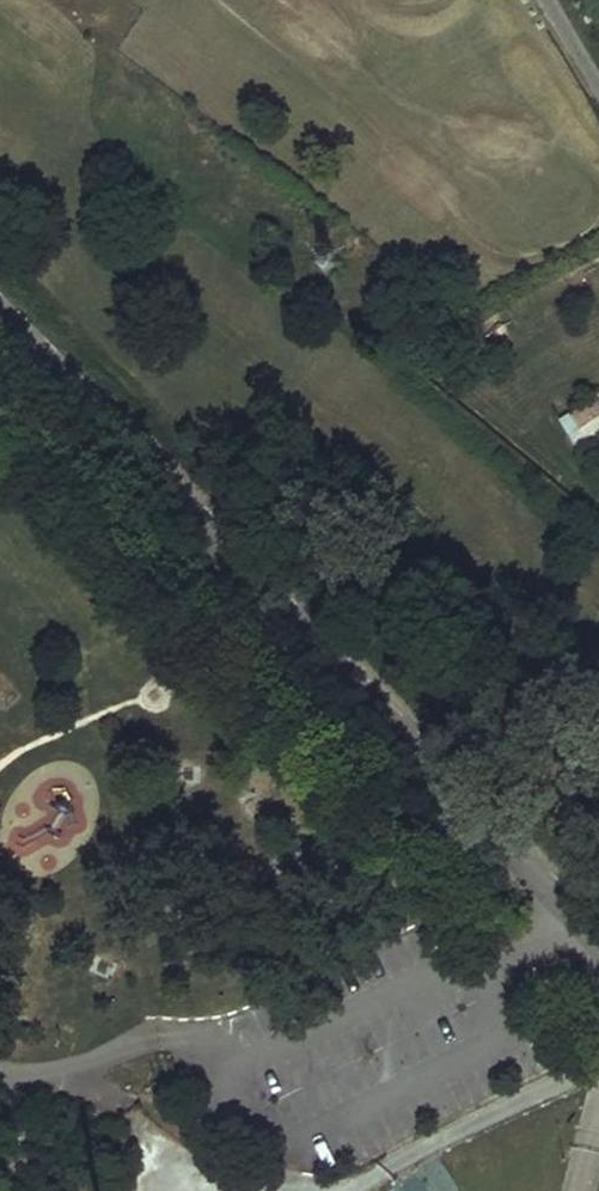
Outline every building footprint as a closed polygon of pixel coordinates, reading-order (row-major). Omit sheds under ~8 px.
[(558,417),(568,435),(598,418),(598,400),(597,396),(558,417)]
